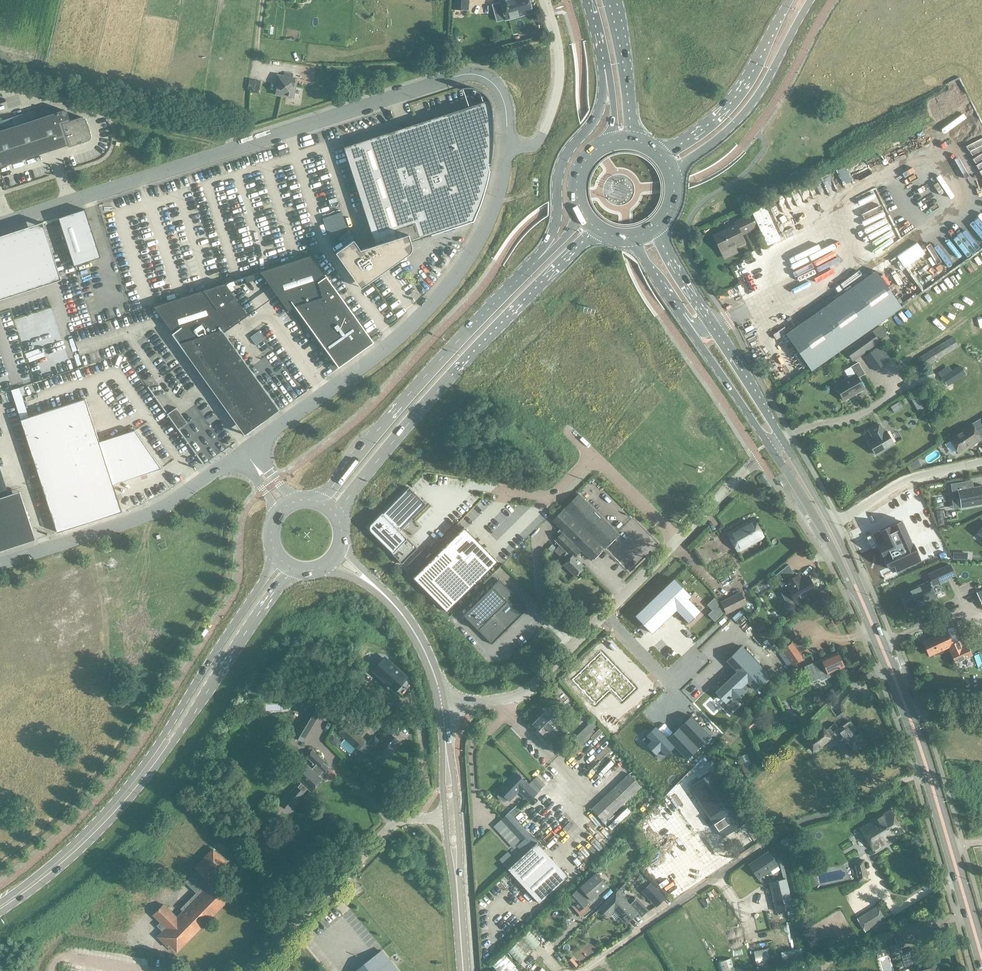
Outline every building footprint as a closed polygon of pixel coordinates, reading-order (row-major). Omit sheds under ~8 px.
[(469,0),(454,0),(454,10),(469,10),(469,0)] [(528,0),(509,0),(502,2),(506,20),(532,13),(528,0)] [(514,33),(514,27),(507,28),(506,24),(502,24),(503,34),(514,33)] [(281,76),(277,79),(275,95),(294,98),(297,79),(292,78),(293,74),(285,73),(284,77),(281,76)] [(261,81),(250,79),(248,90),(259,92),(261,81)] [(493,120),(493,115),(493,109),(492,107),(492,105),(492,104),(491,103),(490,100),(489,101),(489,100),(398,130),(344,147),(375,245),(361,250),(353,240),(336,253),(361,288),(406,256),(407,256),(408,255),(409,254),(410,253),(411,251),(412,250),(412,249),(412,247),(412,246),(412,245),(412,244),(411,242),(432,235),(474,222),(477,215),(479,208),(482,201),(483,197),(484,193),(486,186),(488,179),(490,171),(488,165),(491,164),(492,160),(493,161),(495,144),(493,144),(494,139),(494,136),(494,131),(494,127),(494,123),(493,120)] [(362,117),(364,125),(390,117),(387,109),(362,117)] [(91,134),(87,121),(87,120),(86,119),(85,118),(84,117),(83,117),(82,117),(81,117),(70,121),(67,112),(67,111),(66,111),(66,110),(65,110),(64,110),(63,110),(4,130),(0,120),(0,167),(69,145),(69,147),(88,141),(89,141),(90,140),(90,139),(91,138),(91,137),(92,136),(92,135),(91,134)] [(768,245),(780,239),(764,206),(752,212),(764,238),(768,245)] [(101,257),(85,209),(59,218),(74,266),(101,257)] [(347,227),(342,212),(323,218),(328,234),(347,227)] [(756,228),(751,215),(734,223),(736,225),(713,236),(720,252),(734,245),(735,248),(745,243),(741,235),(756,228)] [(45,285),(26,228),(0,238),(0,300),(45,285)] [(744,236),(745,242),(760,239),(759,233),(744,236)] [(360,352),(374,342),(326,276),(326,277),(311,256),(260,272),(289,312),(296,307),(338,365),(337,366),(339,368),(341,366),(340,366),(360,352)] [(811,371),(901,308),(876,271),(786,334),(811,371)] [(200,352),(254,427),(266,419),(266,420),(280,410),(224,333),(248,316),(225,283),(154,306),(173,333),(172,334),(185,352),(186,351),(191,358),(200,352)] [(916,312),(920,319),(935,309),(930,302),(916,312)] [(872,331),(846,350),(854,361),(880,342),(887,337),(879,326),(872,331)] [(953,337),(918,358),(924,368),(959,347),(953,337)] [(881,344),(864,356),(875,371),(891,359),(881,344)] [(774,363),(769,367),(780,385),(785,381),(774,363)] [(843,402),(864,389),(858,378),(865,374),(858,363),(850,368),(854,375),(834,387),(843,402)] [(952,371),(942,377),(948,386),(966,374),(960,365),(952,371)] [(275,380),(285,374),(283,369),(272,375),(275,380)] [(162,469),(135,431),(99,442),(85,399),(21,420),(57,532),(122,511),(113,484),(162,469)] [(924,408),(921,403),(915,406),(918,411),(919,411),(924,408)] [(176,408),(168,414),(173,420),(181,414),(176,408)] [(894,445),(886,431),(884,433),(879,424),(868,431),(872,439),(867,443),(874,456),(894,445)] [(962,432),(951,439),(948,441),(957,455),(981,440),(971,425),(961,431),(962,432)] [(918,460),(909,464),(912,471),(921,466),(918,460)] [(36,540),(20,491),(9,495),(0,467),(0,551),(25,543),(36,540)] [(973,487),(969,488),(968,481),(951,484),(953,498),(959,497),(961,508),(981,504),(981,485),(981,486),(973,487)] [(383,514),(382,513),(370,525),(370,526),(370,527),(370,528),(370,529),(370,531),(380,541),(402,564),(418,548),(400,531),(426,504),(409,487),(383,514)] [(564,509),(594,539),(603,548),(617,534),(578,495),(564,509)] [(753,519),(728,533),(739,551),(764,537),(753,519)] [(598,570),(550,521),(520,550),(569,599),(598,570)] [(898,573),(921,562),(902,521),(879,532),(884,543),(879,545),(889,568),(895,566),(898,573)] [(498,561),(464,527),(413,578),(447,612),(498,561)] [(779,579),(793,572),(794,571),(790,563),(776,575),(779,579)] [(950,565),(935,571),(940,582),(954,575),(950,565)] [(799,572),(787,578),(785,579),(795,599),(817,588),(809,574),(802,578),(799,572)] [(499,579),(463,615),(492,644),(528,608),(499,579)] [(691,596),(674,579),(635,616),(652,633),(677,610),(689,623),(701,611),(688,599),(691,596)] [(928,582),(901,595),(908,610),(921,604),(925,602),(925,603),(936,598),(928,582)] [(742,591),(728,598),(721,601),(727,613),(748,603),(742,591)] [(787,596),(780,603),(788,611),(795,604),(787,596)] [(715,621),(719,617),(712,610),(708,615),(715,621)] [(960,641),(953,643),(953,644),(946,629),(936,633),(937,635),(923,641),(930,655),(949,647),(951,652),(954,660),(955,662),(972,655),(967,645),(963,647),(960,641)] [(792,643),(782,650),(792,664),(803,657),(792,643)] [(748,683),(755,691),(772,675),(742,645),(726,660),(737,672),(716,692),(727,703),(732,698),(737,703),(748,692),(744,687),(748,683)] [(635,688),(600,651),(571,680),(594,704),(610,689),(622,701),(635,688)] [(838,652),(818,660),(824,674),(844,666),(838,652)] [(373,671),(395,691),(400,685),(407,677),(385,657),(378,664),(373,671)] [(805,676),(813,690),(828,682),(820,668),(805,676)] [(294,736),(302,741),(320,711),(312,706),(294,736)] [(546,711),(533,724),(544,735),(543,736),(546,739),(547,738),(552,742),(564,730),(546,711)] [(712,736),(691,715),(667,738),(656,727),(643,740),(661,759),(674,746),(687,760),(712,736)] [(749,715),(742,722),(749,729),(756,722),(749,715)] [(358,750),(366,742),(341,719),(336,724),(341,729),(339,732),(358,750)] [(593,735),(590,732),(597,725),(592,721),(570,743),(574,748),(577,750),(593,735)] [(372,749),(368,753),(381,765),(400,744),(387,732),(378,741),(374,738),(368,745),(372,749)] [(341,742),(333,735),(328,740),(336,747),(341,742)] [(831,747),(819,735),(802,752),(815,764),(831,747)] [(311,790),(322,778),(319,776),(323,772),(324,772),(328,767),(323,762),(324,760),(313,750),(307,756),(314,762),(313,763),(315,765),(312,769),(308,766),(297,777),(300,780),(302,782),(298,787),(297,787),(282,803),(290,810),(305,794),(304,793),(309,788),(311,790)] [(754,771),(747,756),(739,759),(746,775),(754,771)] [(614,773),(617,776),(622,771),(615,764),(600,779),(604,783),(614,773)] [(504,801),(507,801),(509,799),(510,800),(520,790),(531,800),(538,793),(517,772),(500,789),(500,790),(502,791),(499,793),(500,796),(504,801)] [(690,786),(722,838),(731,832),(730,830),(733,828),(735,830),(744,824),(712,772),(690,786)] [(604,822),(628,800),(642,787),(629,773),(591,809),(604,822)] [(538,776),(534,780),(541,788),(545,785),(538,776)] [(632,804),(628,800),(604,822),(608,826),(632,804)] [(890,810),(861,828),(873,849),(903,832),(890,810)] [(513,817),(507,823),(498,832),(510,844),(519,836),(522,840),(523,841),(530,835),(513,817)] [(575,840),(569,841),(574,867),(579,866),(575,840)] [(568,877),(536,842),(508,869),(540,903),(568,877)] [(185,882),(197,894),(183,909),(184,911),(177,918),(163,905),(153,915),(161,923),(158,926),(164,932),(158,938),(168,948),(170,945),(177,951),(231,896),(217,882),(214,885),(210,881),(228,863),(213,848),(194,868),(196,871),(185,882)] [(749,866),(758,879),(778,866),(769,852),(749,866)] [(869,878),(865,859),(855,861),(859,880),(869,878)] [(851,867),(843,869),(848,886),(856,884),(851,867)] [(594,875),(568,897),(574,904),(572,905),(581,916),(590,908),(586,904),(607,885),(598,875),(594,875)] [(779,890),(772,892),(777,912),(793,908),(786,879),(777,882),(779,890)] [(664,897),(651,883),(643,891),(656,906),(664,897)] [(637,912),(630,904),(616,891),(600,907),(608,916),(614,911),(626,923),(637,912)] [(749,898),(752,904),(761,899),(757,893),(749,898)] [(635,898),(630,904),(637,912),(641,916),(647,911),(635,898)] [(521,939),(531,949),(532,950),(540,943),(530,931),(521,939)] [(843,943),(827,946),(829,954),(845,949),(843,943)] [(519,963),(527,955),(526,953),(516,944),(508,951),(519,963)] [(767,960),(770,960),(768,949),(754,951),(757,969),(768,967),(767,960)] [(935,960),(930,961),(929,961),(922,963),(918,949),(902,954),(906,966),(912,964),(913,968),(916,967),(917,970),(915,970),(938,970),(935,960)] [(357,970),(398,970),(381,951),(357,970)] [(571,958),(568,961),(574,968),(578,965),(571,958)] [(809,968),(821,965),(823,965),(821,958),(807,962),(809,968)]
